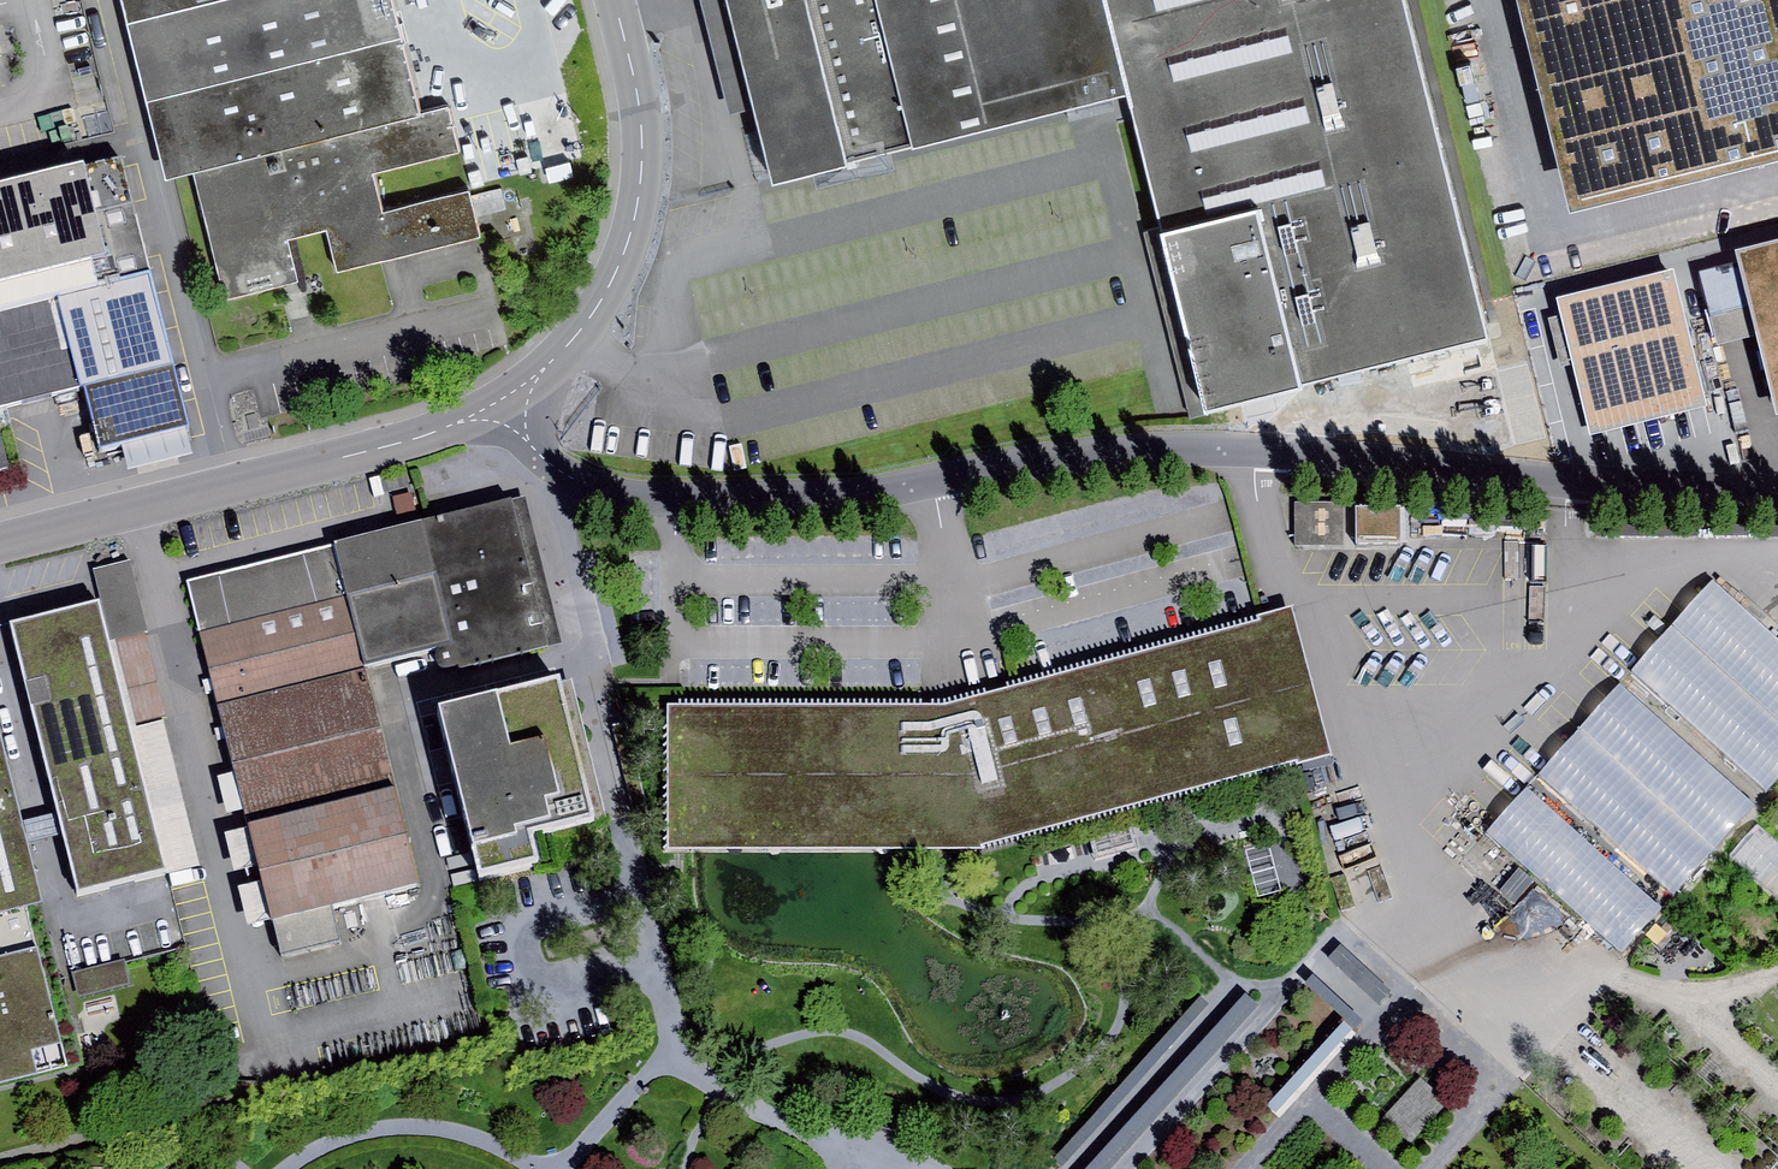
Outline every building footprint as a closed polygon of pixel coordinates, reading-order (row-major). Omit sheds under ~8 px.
[(163,185),(191,178),(222,304),(303,284),(293,245),(324,237),(333,273),(478,237),(468,195),(380,217),(369,173),(454,152),(445,113),(417,120),(387,0),(117,0),(163,185)] [(1103,0),(721,0),(768,193),(1128,104),(1103,0)] [(1128,104),(1200,417),(1489,346),(1403,0),(1103,0),(1128,104)] [(1572,218),(1777,167),(1777,0),(1518,0),(1572,218)] [(0,175),(0,400),(86,380),(100,440),(121,434),(184,419),(186,418),(121,147),(0,175)] [(1736,249),(1739,260),(1757,335),(1776,411),(1777,411),(1777,239),(1736,249)] [(1757,335),(1739,260),(1699,269),(1717,344),(1757,335)] [(1671,269),(1556,298),(1591,434),(1706,404),(1671,269)] [(255,413),(246,415),(250,429),(259,427),(255,413)] [(184,419),(121,434),(128,465),(192,450),(184,419)] [(511,495),(423,518),(454,638),(441,642),(436,647),(437,654),(441,660),(447,663),(461,659),(462,664),(549,641),(511,495)] [(1343,501),(1296,500),(1296,542),(1342,542),(1343,501)] [(1400,505),(1356,506),(1356,541),(1400,540),(1400,505)] [(454,638),(423,518),(186,578),(217,699),(365,661),(441,642),(454,638)] [(1766,523),(1766,534),(1777,534),(1777,523),(1766,523)] [(92,566),(99,595),(110,639),(143,630),(148,630),(131,557),(92,566)] [(1484,828),(1621,952),(1777,780),(1777,640),(1712,580),(1484,828)] [(99,595),(9,617),(77,887),(167,865),(148,789),(132,727),(131,723),(110,639),(99,595)] [(938,707),(664,707),(669,834),(670,858),(946,858),(982,858),(1332,763),(1292,613),(938,707)] [(165,714),(143,630),(110,639),(131,723),(165,714)] [(331,900),(419,877),(365,661),(217,699),(281,951),(340,936),(331,900)] [(560,665),(437,693),(476,864),(539,850),(532,821),(602,805),(572,675),(562,677),(560,665)] [(164,719),(132,727),(148,789),(179,782),(164,719)] [(27,902),(42,898),(0,730),(0,909),(27,902)] [(235,772),(221,775),(230,811),(244,807),(235,772)] [(197,856),(179,782),(148,789),(167,865),(197,856)] [(262,875),(239,881),(248,921),(271,916),(262,875)] [(0,909),(0,1079),(67,1062),(27,902),(0,909)] [(124,959),(74,971),(79,995),(130,983),(124,959)] [(1313,971),(1305,980),(1356,1026),(1364,1017),(1313,971)] [(1093,1168),(1118,1168),(1260,1012),(1247,1000),(1093,1168)] [(1055,1163),(1062,1168),(1065,1168),(1210,1011),(1201,1003),(1055,1163)] [(1385,1117),(1413,1142),(1447,1104),(1419,1079),(1385,1117)]
